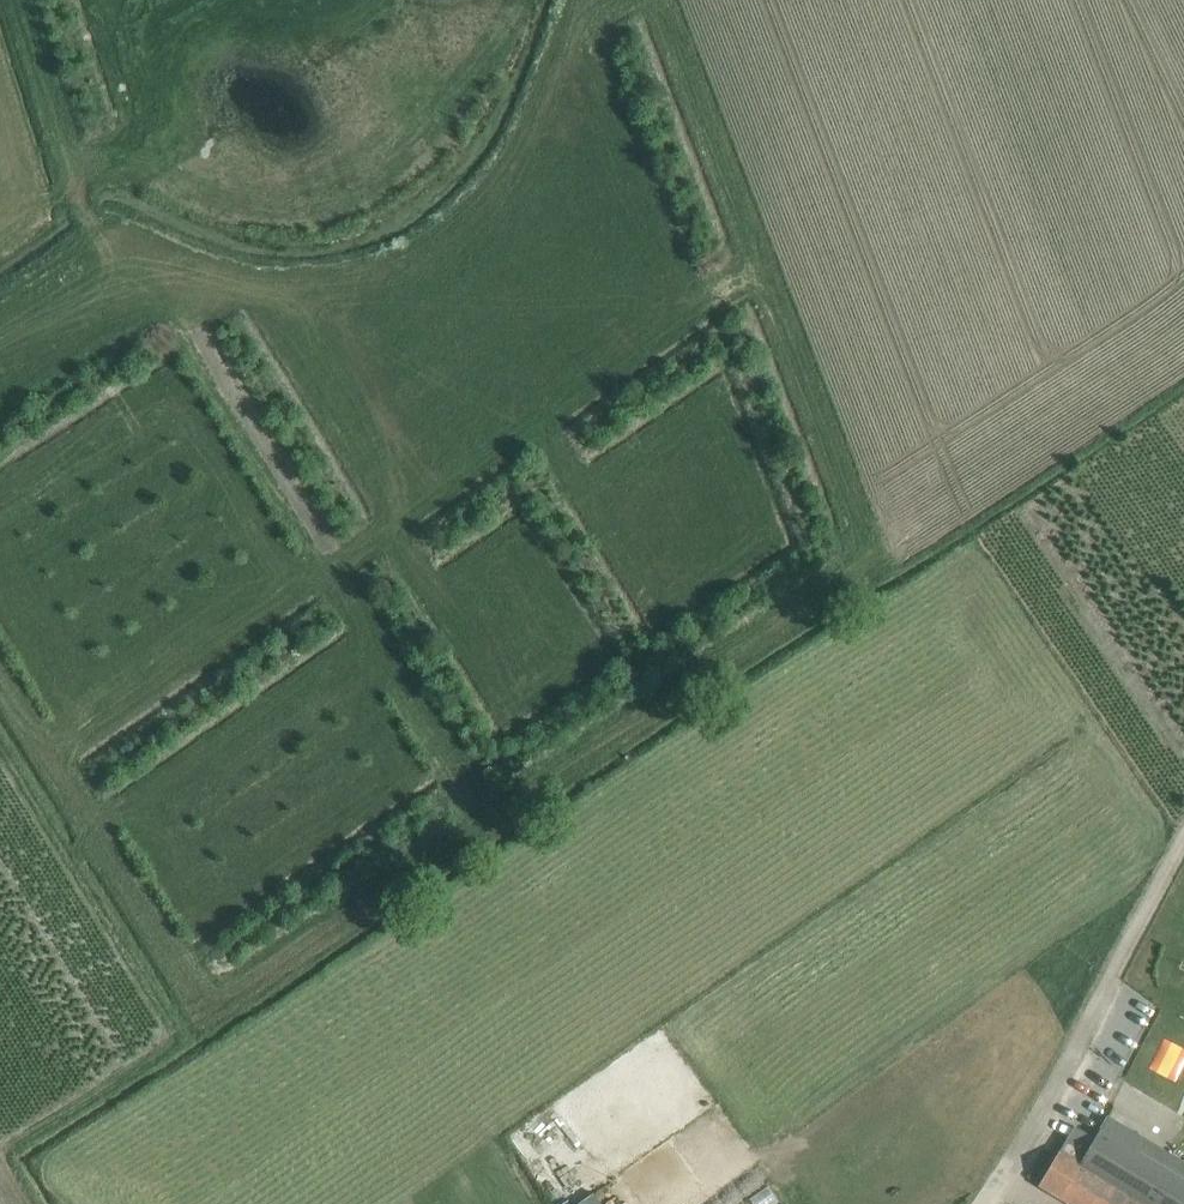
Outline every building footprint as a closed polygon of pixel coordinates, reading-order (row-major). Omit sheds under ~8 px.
[(1072,1203),(1183,1203),(1183,1180),(1100,1131),(1094,1140),(1074,1128),(1040,1185),(1072,1203)]
